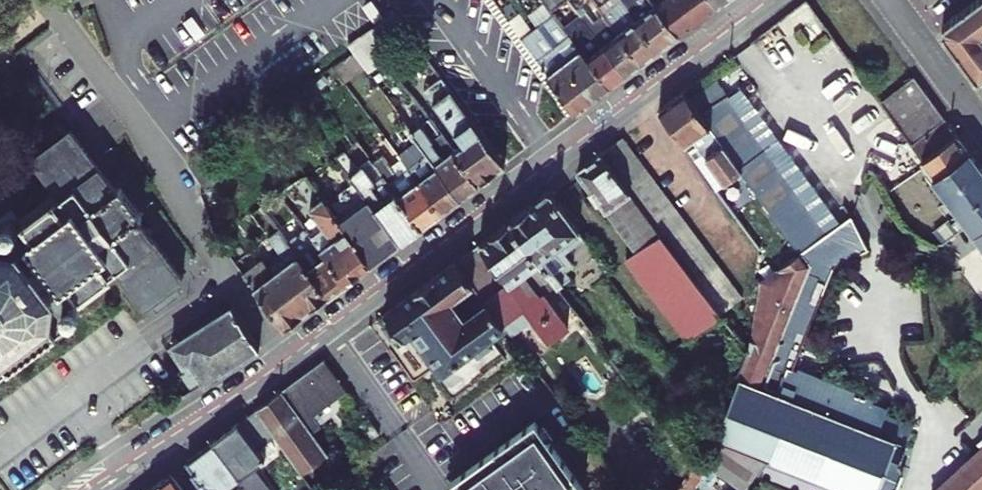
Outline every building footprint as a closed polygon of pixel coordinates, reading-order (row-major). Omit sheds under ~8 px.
[(361,7),(374,25),(384,18),(371,0),(370,0),(361,7)] [(543,0),(541,0),(532,7),(544,23),(554,14),(551,10),(551,11),(543,0)] [(551,11),(551,10),(566,0),(543,0),(551,11)] [(621,0),(604,14),(605,16),(643,62),(661,49),(621,0)] [(652,0),(621,0),(661,49),(680,35),(656,5),(652,0)] [(714,0),(663,0),(656,5),(680,35),(719,6),(714,0)] [(806,0),(789,13),(799,27),(816,14),(806,0)] [(943,25),(943,32),(978,81),(981,78),(981,0),(978,0),(943,25)] [(643,62),(605,16),(601,19),(591,7),(580,17),(627,74),(643,62)] [(383,62),(386,60),(395,54),(389,46),(409,31),(395,12),(362,35),(368,42),(383,62)] [(593,100),(553,47),(538,27),(532,32),(519,14),(508,21),(521,39),(520,40),(542,67),(541,68),(576,113),(593,100)] [(611,86),(565,27),(554,14),(544,23),(543,23),(559,43),(553,47),(593,100),(611,86)] [(627,74),(580,17),(579,16),(565,27),(611,86),(627,74)] [(362,35),(348,44),(354,52),(368,42),(362,35)] [(368,42),(354,52),(363,64),(369,72),(383,62),(368,42)] [(354,52),(338,64),(347,76),(363,64),(354,52)] [(925,91),(915,76),(881,101),(891,116),(925,91)] [(505,165),(442,77),(424,90),(463,144),(454,150),(479,184),(505,165)] [(936,105),(925,91),(891,116),(902,130),(936,105)] [(684,92),(660,110),(717,190),(743,172),(700,113),(684,92)] [(727,93),(700,113),(743,172),(802,252),(761,282),(760,286),(750,351),(748,350),(737,378),(739,379),(715,438),(768,460),(843,489),(888,489),(892,487),(895,488),(904,467),(900,466),(899,461),(906,444),(878,434),(883,422),(867,415),(874,399),(804,372),(797,388),(782,382),(787,369),(793,372),(836,269),(868,247),(851,214),(828,231),(727,93)] [(479,184),(454,150),(441,133),(432,140),(405,104),(397,110),(403,119),(402,120),(406,126),(417,140),(461,198),(479,184)] [(946,119),(936,105),(902,130),(912,144),(946,119)] [(970,151),(946,119),(912,144),(911,145),(981,242),(981,167),(970,151)] [(70,321),(68,319),(70,318),(73,319),(77,315),(78,309),(75,304),(72,305),(71,303),(116,269),(145,308),(152,302),(157,309),(182,291),(177,284),(183,279),(182,278),(140,222),(143,220),(141,217),(143,216),(121,186),(116,190),(71,129),(64,135),(59,128),(35,146),(40,153),(33,158),(61,196),(17,230),(16,229),(16,226),(13,221),(7,220),(2,224),(2,227),(1,228),(0,226),(0,374),(70,321)] [(631,148),(623,137),(600,154),(608,165),(631,148)] [(408,168),(441,212),(461,198),(417,140),(398,155),(401,159),(408,168)] [(639,159),(631,148),(608,165),(616,175),(639,159)] [(422,227),(374,162),(370,158),(357,168),(344,150),(335,156),(355,182),(402,242),(422,227)] [(632,197),(624,186),(616,175),(608,165),(600,154),(580,169),(581,169),(579,171),(578,173),(592,191),(588,194),(597,207),(601,204),(605,210),(606,211),(636,252),(660,235),(656,229),(648,218),(640,208),(632,197)] [(441,212),(408,168),(398,176),(391,166),(383,155),(374,162),(422,227),(441,212)] [(408,168),(401,159),(391,166),(398,176),(408,168)] [(647,169),(639,159),(616,175),(624,186),(647,169)] [(655,180),(647,169),(624,186),(632,197),(655,180)] [(663,191),(655,180),(632,197),(640,208),(663,191)] [(402,242),(355,182),(327,204),(372,264),(402,242)] [(558,288),(572,278),(567,271),(574,265),(565,252),(585,238),(580,231),(550,191),(510,221),(552,278),(556,284),(558,288)] [(671,201),(663,191),(640,208),(648,218),(671,201)] [(372,264),(327,204),(323,199),(310,209),(322,225),(310,234),(347,283),(372,264)] [(679,212),(671,201),(648,218),(656,229),(679,212)] [(687,223),(679,212),(656,229),(660,235),(664,240),(687,223)] [(501,323),(525,305),(550,340),(569,326),(545,293),(544,293),(541,295),(537,289),(552,278),(510,221),(455,261),(501,323)] [(695,234),(687,223),(664,240),(672,251),(695,234)] [(262,259),(243,273),(285,328),(329,296),(289,242),(279,228),(268,236),(284,257),(269,269),(262,259)] [(310,234),(307,229),(289,242),(329,296),(347,283),(310,234)] [(703,244),(695,234),(672,251),(680,261),(703,244)] [(660,235),(636,252),(697,332),(721,315),(720,315),(712,304),(704,293),(696,282),(688,272),(680,261),(672,251),(664,240),(660,235)] [(711,255),(703,244),(680,261),(688,272),(711,255)] [(697,332),(636,252),(625,260),(685,341),(697,332)] [(719,266),(711,255),(688,272),(696,282),(719,266)] [(501,323),(455,261),(385,314),(389,319),(384,323),(393,336),(398,332),(403,338),(412,330),(443,371),(474,348),(479,354),(493,343),(489,337),(504,326),(501,323)] [(727,276),(719,266),(696,282),(704,293),(727,276)] [(735,287),(727,276),(704,293),(712,304),(735,287)] [(556,284),(552,278),(537,289),(541,295),(544,293),(545,293),(556,284)] [(743,298),(735,287),(712,304),(720,315),(743,298)] [(181,374),(192,391),(260,348),(233,306),(172,345),(184,364),(186,363),(190,368),(181,374)] [(318,411),(345,390),(323,360),(282,391),(312,433),(320,426),(319,425),(312,415),(318,411)] [(282,391),(257,409),(277,437),(303,474),(311,468),(328,455),(312,433),(282,391)] [(277,437),(257,409),(213,442),(240,477),(250,489),(268,489),(253,469),(266,460),(259,450),(277,437)] [(325,420),(318,411),(312,415),(319,425),(325,420)] [(886,415),(883,422),(878,434),(906,444),(913,426),(886,415)] [(381,435),(370,419),(361,425),(372,441),(381,435)] [(448,482),(454,489),(583,489),(548,439),(534,421),(448,482)] [(713,437),(710,438),(697,458),(709,467),(732,482),(743,489),(748,489),(768,460),(715,438),(713,437)] [(188,461),(196,472),(193,474),(201,484),(204,482),(209,489),(227,489),(226,488),(240,477),(213,442),(188,461)] [(981,448),(936,489),(981,489),(981,447),(981,448)] [(709,467),(697,458),(692,466),(683,480),(677,489),(676,489),(690,489),(694,485),(696,486),(709,467)] [(303,474),(315,489),(328,489),(311,468),(303,474)] [(171,473),(149,489),(184,489),(171,473)]
